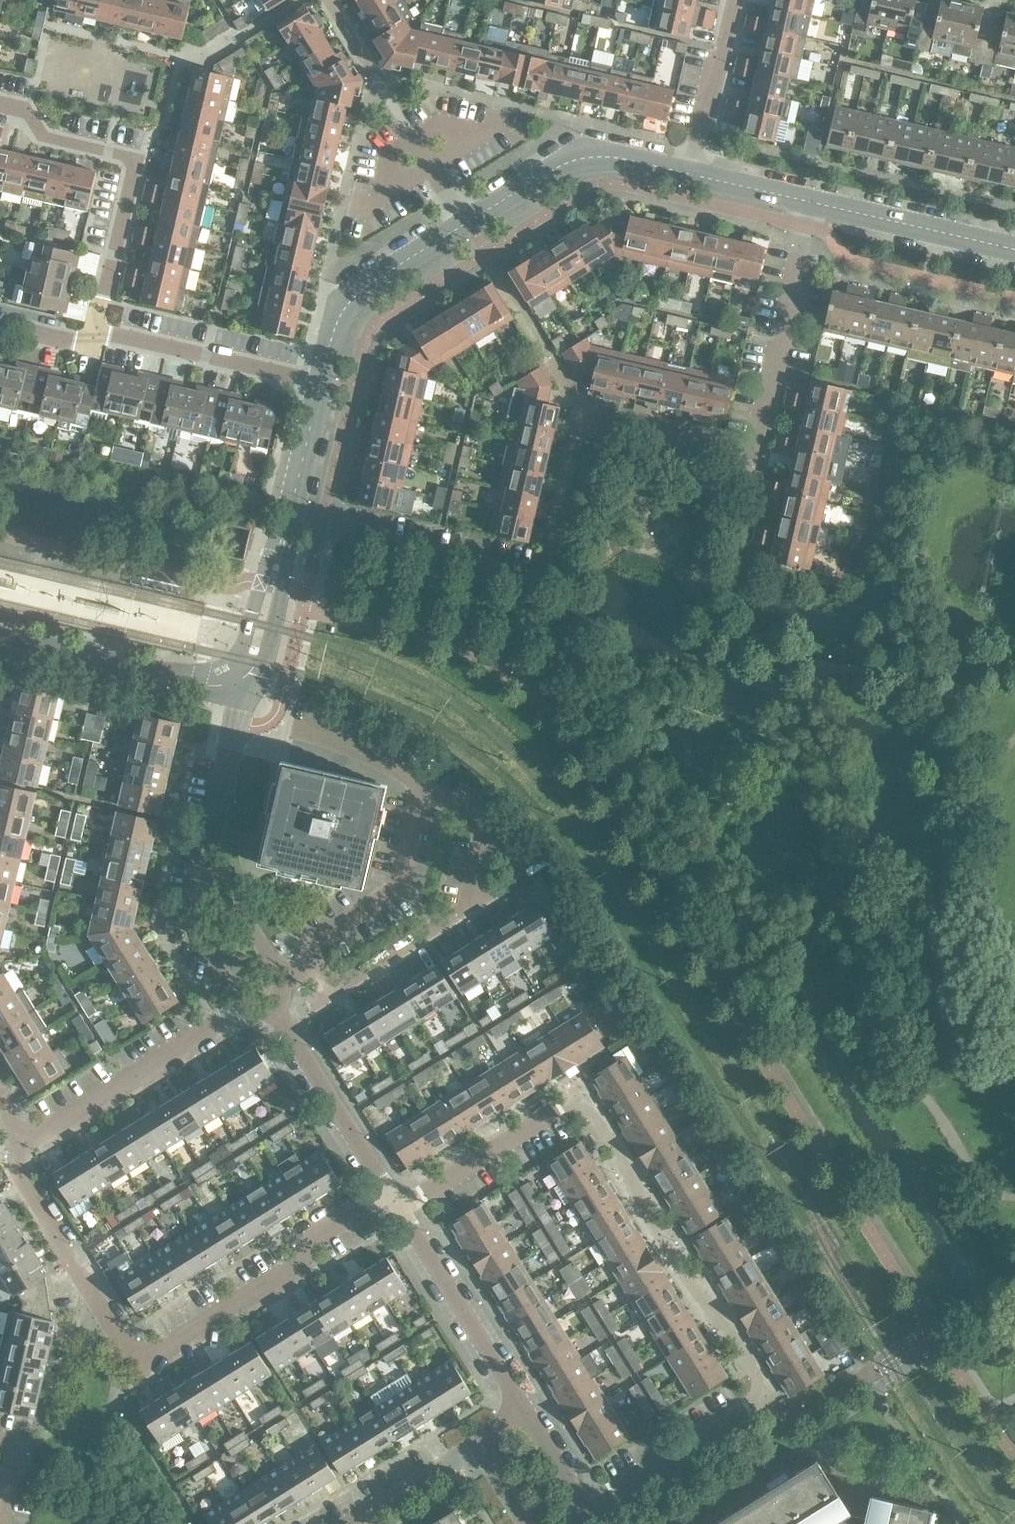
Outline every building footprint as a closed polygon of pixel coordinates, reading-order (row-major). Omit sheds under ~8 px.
[(79,0),(56,0),(54,9),(76,14),(79,0)] [(101,0),(79,0),(76,14),(97,19),(101,0)] [(97,19),(118,24),(124,0),(101,0),(97,19)] [(146,0),(124,0),(118,24),(139,29),(146,0)] [(168,0),(146,0),(139,29),(160,34),(168,0)] [(160,34),(182,39),(191,0),(168,0),(160,34)] [(261,14),(268,10),(285,0),(252,0),(261,14)] [(400,0),(358,0),(357,1),(358,2),(368,19),(394,3),(400,0)] [(406,21),(414,16),(404,0),(400,0),(394,3),(368,19),(375,30),(369,34),(372,38),(371,38),(374,42),(375,41),(374,41),(406,21)] [(529,1),(572,11),(574,0),(529,0),(529,1)] [(696,0),(654,0),(653,6),(693,16),(713,20),(715,12),(695,7),(696,0)] [(815,0),(773,0),(771,7),(811,16),(815,0)] [(894,0),(872,0),(869,13),(857,10),(851,34),(865,37),(868,24),(887,29),(894,0)] [(887,29),(906,33),(903,46),(917,49),(923,26),(911,23),(916,0),(894,0),(887,29)] [(962,3),(951,0),(941,0),(935,28),(923,26),(917,49),(931,52),(934,39),(953,44),(962,3)] [(513,14),(515,4),(505,2),(503,11),(513,14)] [(983,7),(962,3),(953,44),(950,54),(970,58),(972,62),(982,64),(988,41),(976,38),(983,7)] [(524,16),(526,7),(515,4),(513,14),(524,16)] [(289,44),(290,44),(289,43),(317,25),(318,26),(319,26),(318,26),(324,22),(319,14),(313,18),(306,6),(276,24),(289,44)] [(711,29),(713,20),(693,16),(653,6),(648,28),(688,38),(691,24),(711,29)] [(806,37),(811,16),(771,7),(768,19),(762,18),(748,14),(746,23),(759,26),(759,27),(766,28),(767,28),(806,37)] [(39,10),(35,24),(44,26),(47,12),(39,10)] [(555,23),(558,14),(547,11),(545,21),(555,23)] [(615,11),(614,16),(617,21),(625,23),(627,14),(615,11)] [(209,13),(198,19),(204,29),(215,22),(209,13)] [(1007,13),(1000,44),(988,41),(982,64),(993,67),(997,64),(1014,69),(1014,15),(1007,13)] [(566,26),(568,16),(558,14),(555,23),(566,26)] [(599,27),(601,18),(591,15),(589,25),(599,27)] [(242,16),(233,22),(239,31),(248,26),(242,16)] [(224,18),(215,24),(221,33),(230,27),(224,18)] [(611,20),(601,18),(599,27),(609,29),(611,20)] [(414,61),(420,32),(411,30),(406,21),(374,41),(375,41),(385,58),(380,61),(384,67),(391,69),(393,63),(412,68),(413,68),(415,62),(414,61)] [(441,37),(443,29),(443,27),(422,22),(420,32),(414,61),(415,62),(413,68),(412,68),(412,69),(421,71),(423,64),(435,66),(441,37)] [(757,35),(759,27),(759,26),(746,23),(744,32),(757,35)] [(40,40),(44,26),(35,24),(32,38),(40,40)] [(221,33),(215,24),(208,28),(213,37),(221,33)] [(329,44),(318,26),(317,25),(289,43),(290,44),(301,61),(329,44)] [(213,37),(208,28),(200,33),(206,42),(213,37)] [(801,58),(806,37),(767,28),(766,28),(762,49),(801,58)] [(462,42),(463,42),(465,34),(443,29),(441,37),(435,66),(447,69),(446,76),(450,77),(450,78),(454,79),(456,71),(462,42)] [(640,43),(642,33),(631,31),(629,40),(640,43)] [(650,45),(652,36),(642,33),(640,43),(650,45)] [(246,41),(251,50),(260,45),(254,36),(246,41)] [(498,81),(506,44),(485,39),(483,46),(477,76),(497,81),(498,81)] [(483,46),(463,42),(462,42),(456,71),(477,76),(483,46)] [(519,87),(528,47),(507,42),(506,44),(498,81),(497,81),(519,87)] [(675,51),(686,54),(688,44),(678,42),(675,51)] [(336,55),(329,44),(301,61),(312,80),(343,60),(344,61),(347,59),(344,54),(344,55),(342,51),(336,55)] [(540,91),(548,54),(549,51),(528,47),(519,87),(539,91),(540,91)] [(242,48),(234,53),(240,62),(248,57),(242,48)] [(797,79),(801,58),(762,49),(759,61),(738,56),(736,65),(789,77),(797,79)] [(240,62),(234,53),(226,58),(232,67),(240,62)] [(561,96),(569,59),(548,54),(540,91),(539,91),(538,98),(542,99),(546,100),(548,93),(561,96)] [(882,54),(880,65),(892,68),(894,58),(895,57),(882,54)] [(582,100),(591,62),(570,57),(569,59),(561,96),(582,100)] [(36,60),(35,60),(28,58),(24,72),(33,74),(36,60)] [(232,67),(226,58),(218,63),(224,72),(232,67)] [(894,58),(892,68),(911,72),(913,63),(894,58)] [(354,77),(344,61),(343,60),(312,80),(317,88),(315,97),(351,106),(351,105),(355,86),(361,88),(363,80),(359,74),(354,77)] [(603,105),(611,68),(612,67),(591,62),(582,100),(603,105)] [(784,99),(784,98),(789,77),(736,65),(734,74),(755,79),(752,91),(784,99)] [(865,76),(866,69),(852,65),(850,73),(865,76)] [(264,71),(270,80),(278,75),(273,66),(264,71)] [(624,110),(632,73),(611,68),(603,105),(624,110)] [(195,69),(190,91),(230,100),(235,78),(195,69)] [(880,72),(866,69),(865,76),(879,79),(880,72)] [(645,115),(652,86),(654,78),(632,73),(624,110),(645,115)] [(904,85),(906,78),(891,74),(890,82),(904,85)] [(284,84),(278,75),(270,80),(276,89),(284,84)] [(920,81),(906,78),(904,85),(918,88),(920,81)] [(944,94),(945,87),(931,84),(929,91),(944,94)] [(674,91),(652,86),(645,115),(667,120),(674,91)] [(960,90),(945,87),(944,94),(958,98),(960,90)] [(225,121),(230,100),(190,91),(185,112),(225,121)] [(792,100),(784,98),(784,99),(752,91),(749,104),(742,102),(728,99),(726,107),(779,120),(787,122),(792,100)] [(983,104),(985,96),(971,93),(969,100),(983,104)] [(255,95),(252,105),(262,107),(264,97),(255,95)] [(822,95),(820,107),(828,109),(831,97),(822,95)] [(1000,100),(985,96),(983,104),(998,107),(1000,100)] [(355,106),(351,105),(351,106),(315,97),(310,118),(342,126),(345,113),(353,115),(354,111),(355,106)] [(270,98),(268,109),(277,111),(280,101),(270,98)] [(787,122),(779,120),(726,107),(724,116),(738,119),(739,119),(745,120),(742,134),(782,143),(787,122)] [(847,151),(856,111),(835,107),(826,146),(847,151)] [(867,155),(876,116),(856,111),(847,151),(867,155)] [(220,142),(225,121),(185,112),(180,133),(220,142)] [(250,116),(248,126),(257,128),(260,118),(250,116)] [(338,147),(342,126),(310,118),(303,116),(298,138),(338,147)] [(887,160),(896,121),(876,116),(867,155),(887,160)] [(275,122),(265,120),(263,130),(273,132),(275,122)] [(907,164),(916,125),(896,121),(887,160),(907,164)] [(813,122),(812,127),(823,130),(825,125),(813,122)] [(926,169),(936,130),(916,125),(907,164),(926,169)] [(255,139),(257,128),(248,126),(245,137),(255,139)] [(270,142),(273,132),(263,130),(261,140),(270,142)] [(946,174),(955,134),(936,130),(926,169),(946,174)] [(215,163),(220,142),(180,133),(175,154),(215,163)] [(966,178),(975,139),(955,134),(946,174),(966,178)] [(333,168),(338,147),(298,138),(293,160),(300,161),(333,168)] [(987,180),(995,144),(975,139),(966,178),(987,183),(988,180),(987,180)] [(1014,150),(1014,148),(995,144),(987,180),(988,180),(1007,184),(1014,150)] [(11,152),(0,149),(0,191),(2,192),(11,152)] [(23,197),(32,157),(11,152),(2,192),(23,197)] [(210,184),(215,163),(175,154),(170,175),(210,184)] [(44,202),(53,162),(32,157),(23,197),(44,202)] [(240,158),(238,168),(247,171),(250,160),(240,158)] [(328,189),(328,188),(333,168),(300,161),(293,160),(288,179),(296,181),(295,182),(328,189)] [(65,206),(74,167),(53,162),(44,202),(65,206)] [(256,162),(253,172),(263,174),(265,164),(256,162)] [(96,172),(74,167),(65,206),(87,212),(96,172)] [(245,181),(247,171),(238,168),(235,179),(245,181)] [(260,185),(263,174),(253,172),(251,182),(260,185)] [(205,205),(210,184),(170,175),(166,196),(205,205)] [(295,182),(296,181),(288,179),(283,201),(324,210),(329,188),(328,188),(328,189),(295,182)] [(147,183),(145,191),(158,194),(160,186),(147,183)] [(156,203),(158,194),(145,191),(143,200),(156,203)] [(200,226),(205,205),(166,196),(161,217),(200,226)] [(319,232),(324,210),(283,201),(278,223),(318,231),(318,232),(319,232)] [(249,205),(242,203),(240,202),(238,213),(247,215),(249,205)] [(653,221),(654,222),(655,214),(651,213),(647,212),(645,220),(630,216),(629,222),(609,218),(615,254),(644,261),(653,221)] [(245,225),(247,215),(238,213),(235,223),(245,225)] [(196,247),(200,226),(161,217),(156,238),(196,247)] [(615,254),(609,218),(592,228),(588,223),(568,236),(590,270),(615,254)] [(666,266),(676,227),(654,222),(653,221),(644,261),(666,266)] [(14,234),(16,225),(6,222),(4,232),(14,234)] [(313,252),(318,232),(318,231),(278,223),(273,243),(281,245),(313,252)] [(27,227),(16,225),(14,234),(24,236),(27,227)] [(137,225),(135,233),(149,236),(151,228),(137,225)] [(58,238),(60,228),(50,226),(47,236),(58,238)] [(689,271),(698,232),(676,227),(666,266),(689,271)] [(70,231),(60,228),(58,238),(68,240),(70,231)] [(711,277),(720,237),(698,232),(689,271),(711,277)] [(147,245),(149,236),(135,233),(133,242),(147,245)] [(743,234),(742,242),(733,282),(756,287),(758,280),(765,247),(751,244),(752,237),(748,236),(748,235),(743,234)] [(196,247),(156,238),(149,236),(147,245),(154,247),(151,259),(183,267),(191,268),(196,247)] [(590,270),(568,236),(549,248),(570,282),(590,270)] [(742,242),(720,237),(711,277),(733,282),(742,242)] [(31,260),(28,271),(28,273),(67,282),(70,269),(74,270),(78,253),(27,241),(26,242),(27,242),(23,257),(23,258),(31,260)] [(308,273),(313,252),(281,245),(276,265),(308,273)] [(246,248),(237,246),(236,246),(234,256),(243,258),(246,248)] [(570,282),(549,248),(530,259),(529,260),(551,294),(570,282)] [(529,260),(530,259),(529,259),(526,253),(522,256),(518,258),(522,264),(509,272),(527,301),(531,307),(551,294),(529,260)] [(241,269),(243,258),(234,256),(231,266),(241,269)] [(191,268),(183,267),(151,259),(148,271),(127,267),(125,275),(139,278),(146,280),(178,288),(178,287),(186,289),(191,268)] [(308,273),(276,265),(269,264),(264,285),(303,294),(308,273)] [(64,295),(67,282),(28,273),(28,271),(25,270),(24,274),(27,275),(25,286),(17,284),(16,285),(17,285),(13,299),(13,301),(64,312),(68,296),(64,295)] [(137,287),(139,278),(125,275),(123,284),(137,287)] [(181,312),(186,289),(178,287),(178,288),(146,280),(141,302),(181,312)] [(471,296),(472,296),(493,330),(514,318),(510,312),(492,282),(471,296)] [(845,335),(857,286),(848,284),(846,294),(832,291),(823,330),(845,335)] [(298,315),(303,294),(264,285),(259,306),(298,315)] [(866,340),(875,301),(863,298),(865,288),(857,286),(845,335),(866,340)] [(236,290),(226,288),(224,298),(233,300),(236,290)] [(612,291),(606,296),(611,304),(617,300),(612,291)] [(648,293),(637,291),(635,300),(646,303),(648,293)] [(887,345),(899,296),(890,294),(888,304),(875,301),(866,340),(887,345)] [(472,296),(471,296),(452,308),(474,343),(493,330),(472,296)] [(908,350),(918,311),(905,308),(907,298),(899,296),(887,345),(908,350)] [(231,311),(233,300),(224,298),(222,308),(231,311)] [(680,310),(682,301),(671,299),(669,308),(680,310)] [(692,303),(682,301),(680,310),(690,313),(692,303)] [(927,363),(941,306),(932,304),(930,314),(918,311),(908,350),(906,358),(927,363)] [(716,305),(713,318),(724,320),(727,308),(716,305)] [(293,338),(298,315),(259,306),(254,328),(293,338)] [(644,309),(634,306),(631,316),(642,318),(644,309)] [(948,367),(960,321),(947,318),(949,308),(941,306),(927,363),(948,367)] [(474,343),(452,308),(433,320),(455,355),(474,343)] [(676,326),(678,317),(668,314),(666,324),(676,326)] [(736,314),(734,323),(749,327),(751,318),(736,314)] [(970,372),(972,365),(983,316),(975,314),(972,324),(960,321),(948,367),(970,372)] [(594,321),(600,329),(609,324),(604,315),(594,321)] [(993,369),(1002,331),(990,328),(992,318),(983,316),(972,365),(993,369)] [(688,319),(678,317),(676,326),(686,329),(688,319)] [(455,355),(433,320),(413,333),(416,338),(399,349),(429,370),(455,355)] [(720,336),(723,327),(712,324),(710,334),(720,336)] [(733,329),(723,327),(720,336),(731,339),(733,329)] [(1014,371),(1014,333),(1014,334),(1002,331),(993,369),(1014,374),(1014,371)] [(552,341),(557,349),(566,343),(561,335),(552,341)] [(574,371),(591,346),(586,338),(563,353),(574,371)] [(614,393),(623,353),(591,346),(574,371),(593,375),(590,388),(606,391),(604,398),(608,399),(608,400),(612,401),(614,393)] [(423,400),(429,370),(399,349),(394,368),(388,367),(383,390),(423,400)] [(531,351),(515,361),(522,371),(538,361),(531,351)] [(636,398),(645,358),(623,353),(614,393),(612,401),(620,403),(622,395),(636,398)] [(656,411),(658,403),(667,364),(645,358),(636,398),(650,401),(648,409),(656,411)] [(8,366),(0,364),(0,403),(8,366)] [(680,409),(689,369),(667,364),(658,403),(680,409)] [(841,364),(837,381),(850,385),(854,367),(841,364)] [(39,369),(22,365),(22,369),(8,366),(0,403),(0,409),(1,405),(13,408),(11,416),(12,416),(27,420),(39,369)] [(121,415),(130,376),(117,373),(118,369),(102,365),(98,383),(90,416),(105,419),(105,420),(106,420),(108,412),(120,414),(121,415)] [(517,381),(522,389),(552,384),(541,366),(517,381)] [(827,366),(824,379),(835,381),(838,368),(827,366)] [(58,418),(67,380),(54,377),(55,373),(39,369),(27,420),(42,423),(43,424),(45,415),(56,418),(58,418)] [(701,421),(712,374),(689,369),(680,409),(694,412),(692,419),(701,421)] [(858,373),(856,386),(868,389),(871,376),(858,373)] [(735,379),(712,374),(701,421),(709,423),(711,416),(726,419),(729,407),(733,387),(735,379)] [(149,429),(160,379),(144,375),(143,379),(130,376),(121,415),(120,414),(119,418),(122,419),(123,415),(135,418),(133,426),(134,426),(149,429)] [(86,434),(90,416),(98,383),(81,379),(80,383),(67,380),(58,418),(56,418),(55,422),(59,423),(60,419),(71,422),(69,430),(70,430),(85,433),(86,434)] [(180,428),(189,389),(176,386),(177,382),(160,379),(149,429),(164,433),(165,433),(167,425),(178,428),(180,428)] [(494,395),(503,389),(498,381),(489,387),(494,395)] [(812,381),(806,404),(846,413),(851,390),(844,388),(812,381)] [(547,404),(552,385),(552,384),(522,389),(514,387),(507,419),(515,421),(562,432),(564,423),(556,422),(560,407),(547,404)] [(207,443),(219,392),(203,388),(202,392),(189,389),(180,428),(178,428),(177,432),(181,432),(182,429),(193,431),(191,440),(192,440),(207,443)] [(418,422),(423,400),(383,390),(378,413),(418,422)] [(787,390),(785,399),(799,402),(801,394),(787,390)] [(238,442),(247,403),(234,400),(235,396),(219,392),(207,443),(222,446),(222,447),(223,447),(225,439),(237,441),(238,442)] [(797,411),(799,402),(785,399),(783,408),(797,411)] [(260,406),(247,403),(238,442),(237,441),(236,445),(239,446),(240,442),(251,445),(250,453),(251,453),(265,456),(265,457),(266,457),(278,406),(261,402),(260,406)] [(841,435),(846,413),(806,404),(801,426),(841,435)] [(466,410),(465,410),(456,408),(453,421),(463,423),(466,410)] [(477,427),(480,413),(472,411),(471,411),(468,424),(468,425),(477,427)] [(412,444),(418,422),(378,413),(372,435),(412,444)] [(560,440),(562,432),(515,421),(509,443),(549,452),(552,438),(560,440)] [(836,458),(841,435),(801,426),(798,440),(777,435),(775,443),(789,447),(789,446),(796,448),(836,458)] [(407,466),(412,444),(372,435),(367,457),(407,466)] [(12,440),(10,448),(21,451),(23,443),(12,440)] [(455,454),(458,444),(448,441),(446,452),(455,454)] [(544,474),(549,452),(509,443),(504,465),(544,474)] [(830,480),(836,458),(796,448),(789,446),(789,447),(775,443),(773,452),(787,455),(794,457),(791,471),(830,480)] [(38,445),(36,454),(48,457),(50,448),(38,445)] [(473,447),(464,445),(461,455),(471,458),(473,447)] [(51,451),(48,462),(60,465),(63,454),(51,451)] [(453,464),(455,454),(446,452),(443,462),(453,464)] [(141,464),(148,466),(150,457),(143,455),(141,464)] [(468,468),(471,458),(461,455),(459,466),(468,468)] [(402,488),(407,466),(367,457),(362,479),(402,488)] [(539,497),(544,474),(504,465),(499,487),(539,497)] [(825,502),(830,480),(791,471),(788,484),(781,483),(767,479),(765,488),(778,491),(778,492),(785,493),(786,493),(825,502)] [(231,475),(228,485),(238,487),(240,477),(231,475)] [(397,511),(402,488),(362,479),(355,477),(354,481),(354,482),(353,486),(360,487),(357,503),(389,510),(397,511)] [(445,498),(447,488),(438,486),(435,496),(445,498)] [(534,519),(539,497),(499,487),(494,510),(534,519)] [(820,524),(825,502),(786,493),(785,493),(778,492),(778,491),(765,488),(763,497),(784,501),(780,515),(820,524)] [(463,492),(453,489),(451,500),(461,502),(463,492)] [(443,509),(445,498),(435,496),(433,506),(443,509)] [(458,512),(461,502),(451,500),(449,510),(458,512)] [(528,542),(534,519),(494,510),(489,533),(496,534),(496,535),(528,542)] [(815,547),(820,524),(780,515),(775,537),(815,547)] [(757,524),(755,532),(768,536),(770,527),(757,524)] [(766,544),(768,536),(755,532),(753,541),(766,544)] [(810,570),(815,547),(775,537),(770,561),(802,568),(810,570)] [(20,686),(14,709),(52,718),(58,695),(20,686)] [(47,740),(52,718),(14,709),(9,731),(47,740)] [(94,728),(97,715),(87,712),(84,726),(94,728)] [(173,746),(179,723),(141,714),(135,737),(173,746)] [(106,717),(97,715),(94,728),(103,730),(106,717)] [(91,740),(94,728),(84,726),(81,738),(91,740)] [(100,743),(103,730),(94,728),(91,740),(100,743)] [(42,763),(47,740),(9,731),(4,754),(42,763)] [(168,768),(173,746),(135,737),(130,760),(168,768)] [(42,763),(4,754),(0,770),(0,777),(37,786),(42,763)] [(81,771),(84,758),(74,756),(71,769),(81,771)] [(99,762),(90,760),(89,760),(86,773),(96,775),(99,762)] [(163,791),(168,768),(130,760),(125,782),(163,791)] [(387,785),(282,761),(277,782),(273,781),(266,812),(269,813),(258,864),(278,868),(278,871),(342,886),(343,883),(363,888),(375,838),(378,838),(385,807),(382,806),(387,785)] [(78,784),(81,771),(71,769),(68,782),(78,784)] [(93,788),(96,775),(86,773),(83,786),(93,788)] [(158,814),(163,791),(125,782),(120,805),(158,814)] [(30,815),(35,792),(0,784),(0,809),(30,815)] [(30,815),(0,809),(0,832),(24,838),(30,815)] [(68,824),(71,812),(61,809),(58,822),(68,824)] [(118,812),(113,835),(151,843),(156,820),(118,812)] [(87,815),(77,813),(74,826),(84,828),(87,815)] [(65,837),(68,824),(58,822),(55,835),(65,837)] [(81,841),(84,828),(74,826),(71,839),(81,841)] [(24,838),(0,832),(0,855),(19,860),(24,838)] [(146,866),(151,843),(113,835),(108,857),(146,866)] [(58,869),(61,856),(51,854),(48,867),(58,869)] [(19,860),(0,855),(0,879),(14,882),(19,860)] [(76,859),(66,857),(63,870),(73,872),(76,859)] [(141,888),(146,866),(108,857),(102,879),(141,888)] [(55,882),(58,869),(48,867),(45,880),(55,882)] [(70,885),(73,872),(63,870),(60,883),(70,885)] [(14,882),(0,879),(0,902),(9,904),(14,882)] [(135,910),(141,888),(102,879),(97,901),(135,910)] [(48,913),(51,900),(41,898),(38,911),(48,913)] [(131,927),(135,910),(97,901),(90,934),(131,927)] [(9,904),(0,902),(0,926),(4,926),(9,904)] [(535,903),(516,915),(536,947),(555,935),(535,903)] [(45,926),(48,913),(38,911),(35,924),(45,926)] [(536,947),(516,915),(498,926),(518,959),(536,947)] [(61,926),(51,924),(48,937),(58,939),(61,926)] [(518,959),(498,926),(479,938),(499,970),(518,959)] [(141,942),(131,927),(90,934),(108,963),(141,942)] [(55,952),(58,939),(48,937),(45,950),(55,952)] [(499,970),(479,938),(461,949),(481,981),(499,970)] [(153,961),(141,942),(108,963),(120,982),(153,961)] [(481,981),(461,949),(442,961),(462,993),(481,981)] [(165,981),(153,961),(120,982),(132,1002),(165,981)] [(437,964),(436,965),(417,976),(438,1009),(457,997),(437,964)] [(563,968),(553,974),(557,981),(567,975),(563,968)] [(0,975),(0,1003),(15,994),(2,973),(0,975)] [(557,981),(553,974),(543,980),(547,987),(557,981)] [(438,1009),(417,976),(399,988),(419,1020),(438,1009)] [(58,978),(57,979),(49,984),(56,995),(65,989),(58,978)] [(177,1001),(165,981),(132,1002),(144,1022),(177,1001)] [(558,987),(544,996),(548,1003),(562,994),(558,987)] [(419,1020),(399,988),(381,999),(401,1031),(419,1020)] [(35,1008),(23,989),(15,994),(0,1003),(0,1030),(35,1008)] [(72,1001),(65,989),(56,995),(63,1006),(72,1001)] [(83,989),(75,995),(82,1006),(90,1000),(83,989)] [(526,991),(516,997),(520,1004),(530,997),(526,991)] [(534,1012),(548,1003),(544,996),(530,1005),(534,1012)] [(520,1004),(516,997),(506,1003),(510,1010),(520,1004)] [(610,998),(602,1002),(608,1012),(616,1007),(610,998)] [(401,1031),(381,999),(362,1011),(383,1043),(401,1031)] [(97,1012),(90,1000),(82,1006),(89,1017),(97,1012)] [(39,1032),(47,1028),(35,1008),(0,1030),(0,1043),(6,1053),(39,1032)] [(383,1043),(362,1011),(344,1022),(364,1054),(383,1043)] [(519,1011),(505,1020),(510,1027),(524,1018),(519,1011)] [(582,1013),(562,1025),(583,1059),(603,1046),(582,1013)] [(80,1014),(72,1019),(79,1031),(87,1025),(80,1014)] [(483,1027),(493,1021),(489,1014),(478,1020),(483,1027)] [(106,1045),(107,1045),(117,1039),(104,1019),(94,1025),(106,1045)] [(495,1036),(510,1027),(505,1020),(491,1029),(495,1036)] [(364,1054),(344,1022),(325,1034),(345,1066),(364,1054)] [(94,1037),(87,1025),(79,1031),(86,1042),(94,1037)] [(564,1071),(583,1059),(562,1025),(543,1037),(564,1071)] [(464,1029),(454,1035),(458,1042),(468,1036),(464,1029)] [(18,1072),(51,1052),(39,1032),(6,1053),(18,1072)] [(458,1042),(454,1035),(444,1042),(448,1048),(458,1042)] [(481,1035),(466,1044),(471,1051),(485,1042),(481,1035)] [(544,1083),(564,1071),(543,1037),(524,1050),(544,1083)] [(88,1045),(93,1054),(102,1049),(96,1040),(88,1045)] [(457,1060),(471,1051),(466,1044),(452,1053),(457,1060)] [(651,1048),(660,1062),(667,1058),(658,1044),(651,1048)] [(31,1092),(64,1072),(71,1067),(59,1047),(51,1052),(18,1072),(31,1092)] [(256,1047),(237,1059),(257,1091),(276,1079),(256,1047)] [(525,1095),(544,1083),(524,1050),(504,1062),(525,1095)] [(428,1052),(417,1058),(421,1065),(432,1059),(428,1052)] [(592,1077),(604,1097),(637,1077),(625,1056),(592,1077)] [(421,1065),(417,1058),(407,1064),(412,1071),(421,1065)] [(676,1072),(667,1058),(660,1062),(669,1077),(676,1072)] [(257,1091),(237,1059),(218,1071),(239,1103),(257,1091)] [(442,1059),(428,1068),(432,1075),(446,1066),(442,1059)] [(506,1107),(525,1095),(504,1062),(485,1074),(506,1107)] [(418,1084),(432,1075),(428,1068),(414,1077),(418,1084)] [(239,1103),(218,1071),(200,1082),(220,1114),(239,1103)] [(486,1119),(506,1107),(485,1074),(466,1086),(486,1119)] [(391,1075),(381,1081),(385,1088),(395,1082),(391,1075)] [(616,1117),(649,1096),(637,1077),(604,1097),(616,1117)] [(385,1088),(381,1081),(371,1087),(375,1094),(385,1088)] [(220,1114),(200,1082),(182,1093),(202,1126),(220,1114)] [(403,1083),(389,1092),(393,1099),(408,1090),(403,1083)] [(675,1087),(684,1101),(691,1097),(682,1083),(675,1087)] [(467,1131),(486,1119),(466,1086),(446,1098),(467,1131)] [(379,1108),(393,1099),(389,1092),(375,1101),(379,1108)] [(202,1126),(182,1093),(163,1105),(184,1137),(202,1126)] [(628,1136),(661,1115),(649,1096),(616,1117),(628,1136)] [(700,1111),(691,1097),(684,1101),(693,1115),(700,1111)] [(447,1143),(467,1131),(446,1098),(427,1110),(447,1143)] [(184,1137),(163,1105),(145,1116),(165,1149),(184,1137)] [(428,1155),(447,1143),(427,1110),(407,1122),(428,1155)] [(283,1111),(273,1118),(277,1124),(287,1118),(283,1111)] [(640,1155),(673,1135),(661,1115),(628,1136),(640,1155)] [(165,1149),(145,1116),(126,1128),(146,1160),(165,1149)] [(277,1124),(273,1118),(263,1124),(267,1130),(277,1124)] [(704,1122),(713,1137),(720,1133),(711,1118),(704,1122)] [(408,1168),(428,1155),(407,1122),(387,1134),(408,1168)] [(290,1123),(280,1129),(285,1136),(294,1130),(290,1123)] [(146,1160),(126,1128),(108,1139),(128,1172),(146,1160)] [(285,1136),(280,1129),(270,1136),(274,1142),(285,1136)] [(729,1147),(720,1133),(713,1137),(722,1151),(729,1147)] [(246,1134),(236,1140),(240,1147),(250,1141),(246,1134)] [(652,1175),(686,1154),(673,1135),(640,1155),(652,1175)] [(128,1172),(108,1139),(90,1151),(110,1183),(128,1172)] [(240,1147),(236,1140),(226,1147),(230,1153),(240,1147)] [(547,1163),(559,1183),(592,1162),(580,1142),(547,1163)] [(254,1146),(244,1152),(248,1159),(258,1153),(254,1146)] [(320,1150),(301,1162),(321,1194),(340,1182),(320,1150)] [(110,1183),(90,1151),(72,1162),(92,1194),(110,1183)] [(248,1159),(244,1152),(234,1158),(238,1165),(248,1159)] [(665,1194),(698,1173),(686,1154),(652,1175),(665,1194)] [(211,1159),(201,1166),(205,1172),(215,1166),(211,1159)] [(723,1164),(732,1179),(739,1174),(730,1160),(723,1164)] [(92,1194),(72,1162),(52,1174),(72,1206),(92,1194)] [(302,1206),(321,1194),(301,1162),(282,1173),(302,1206)] [(605,1182),(592,1162),(559,1183),(572,1202),(605,1182)] [(205,1172),(201,1166),(191,1172),(195,1179),(205,1172)] [(219,1173),(217,1169),(215,1166),(205,1172),(210,1179),(219,1173)] [(210,1179),(205,1172),(195,1179),(199,1185),(210,1179)] [(284,1217),(302,1206),(282,1173),(264,1185),(284,1217)] [(677,1213),(710,1193),(698,1173),(665,1194),(677,1213)] [(748,1188),(739,1174),(732,1179),(741,1193),(748,1188)] [(172,1180),(162,1186),(167,1193),(177,1187),(172,1180)] [(617,1201),(605,1182),(572,1202),(584,1221),(617,1201)] [(521,1187),(530,1201),(537,1196),(528,1183),(521,1187)] [(266,1228),(284,1217),(264,1185),(246,1196),(266,1228)] [(167,1193),(162,1186),(152,1193),(157,1199),(167,1193)] [(516,1190),(515,1191),(509,1194),(518,1208),(525,1204),(516,1190)] [(180,1192),(170,1198),(174,1205),(184,1199),(180,1192)] [(722,1213),(710,1193),(677,1213),(689,1233),(722,1213)] [(248,1240),(266,1228),(246,1196),(227,1208),(248,1240)] [(546,1211),(537,1196),(530,1201),(539,1215),(546,1211)] [(10,1212),(1,1197),(0,1197),(0,1218),(10,1212)] [(174,1205),(170,1198),(160,1204),(164,1211),(174,1205)] [(628,1219),(617,1201),(584,1221),(595,1240),(628,1219)] [(140,1210),(139,1209),(136,1203),(126,1209),(130,1216),(140,1210)] [(462,1243),(495,1223),(483,1203),(450,1223),(462,1243)] [(534,1219),(525,1204),(518,1208),(527,1223),(534,1219)] [(767,1220),(758,1205),(752,1209),(761,1224),(767,1220)] [(229,1251),(248,1240),(227,1208),(209,1219),(229,1251)] [(130,1216),(126,1209),(116,1215),(120,1222),(130,1216)] [(10,1212),(0,1218),(0,1246),(19,1234),(16,1229),(19,1227),(10,1212)] [(143,1215),(133,1221),(138,1228),(147,1222),(143,1215)] [(705,1259),(738,1238),(725,1218),(692,1238),(705,1259)] [(210,1263),(229,1251),(209,1219),(190,1231),(210,1263)] [(641,1240),(628,1219),(595,1240),(608,1260),(641,1240)] [(776,1234),(767,1220),(761,1224),(769,1238),(776,1234)] [(138,1228),(133,1221),(123,1227),(127,1234),(138,1228)] [(545,1226),(554,1240),(561,1235),(552,1221),(545,1226)] [(474,1263),(508,1242),(495,1223),(462,1243),(474,1263)] [(103,1232),(99,1226),(89,1232),(93,1239),(103,1232)] [(540,1229),(539,1229),(533,1233),(542,1247),(549,1243),(540,1229)] [(192,1275),(210,1263),(190,1231),(172,1242),(192,1275)] [(19,1234),(0,1246),(0,1272),(1,1274),(35,1252),(26,1238),(23,1240),(19,1234)] [(570,1250),(561,1235),(554,1240),(563,1254),(570,1250)] [(106,1238),(96,1244),(100,1251),(111,1244),(106,1238)] [(717,1278),(750,1257),(738,1238),(705,1259),(717,1278)] [(653,1259),(641,1240),(608,1260),(620,1280),(653,1259)] [(781,1245),(790,1259),(796,1255),(788,1241),(781,1245)] [(174,1286),(192,1275),(172,1242),(154,1254),(174,1286)] [(486,1282),(520,1261),(508,1242),(474,1263),(486,1282)] [(558,1257),(549,1243),(542,1247),(551,1262),(558,1257)] [(49,1274),(35,1252),(1,1274),(14,1295),(17,1293),(23,1302),(49,1298),(45,1276),(49,1274)] [(155,1297),(174,1286),(154,1254),(135,1265),(155,1297)] [(805,1269),(796,1255),(790,1259),(799,1273),(805,1269)] [(387,1257),(367,1269),(388,1301),(407,1289),(387,1257)] [(729,1298),(762,1277),(750,1257),(717,1278),(729,1298)] [(665,1279),(653,1259),(620,1280),(632,1299),(665,1279)] [(499,1301),(532,1281),(520,1261),(486,1282),(499,1301)] [(574,1262),(569,1264),(567,1266),(576,1280),(583,1276),(574,1262)] [(136,1309),(155,1297),(135,1265),(116,1277),(136,1309)] [(576,1280),(567,1266),(560,1270),(569,1284),(576,1280)] [(388,1301),(367,1269),(349,1280),(369,1313),(388,1301)] [(591,1290),(583,1276),(576,1280),(585,1294),(591,1290)] [(741,1317),(774,1296),(762,1277),(729,1298),(741,1317)] [(677,1298),(665,1279),(632,1299),(644,1319),(677,1298)] [(369,1313),(349,1280),(331,1292),(351,1324),(369,1313)] [(585,1294),(576,1280),(569,1284),(578,1298),(585,1294)] [(511,1321),(544,1300),(532,1281),(499,1301),(511,1321)] [(816,1297),(807,1283),(800,1287),(809,1301),(816,1297)] [(351,1324),(331,1292),(312,1303),(332,1336),(351,1324)] [(753,1336),(786,1315),(774,1296),(741,1317),(753,1336)] [(824,1311),(816,1297),(809,1301),(818,1315),(824,1311)] [(52,1320),(49,1298),(23,1302),(21,1313),(9,1310),(3,1335),(50,1346),(56,1321),(52,1320)] [(689,1317),(677,1298),(644,1319),(656,1338),(689,1317)] [(594,1304),(603,1318),(610,1313),(601,1299),(594,1304)] [(523,1340),(556,1319),(544,1300),(511,1321),(523,1340)] [(332,1336),(312,1303),(294,1315),(314,1347),(332,1336)] [(582,1311),(591,1325),(598,1321),(589,1307),(582,1311)] [(618,1328),(610,1313),(603,1318),(612,1332),(618,1328)] [(314,1347),(294,1315),(276,1326),(296,1358),(314,1347)] [(413,1321),(417,1328),(427,1322),(423,1315),(413,1321)] [(765,1355),(798,1335),(786,1315),(753,1336),(765,1355)] [(701,1337),(689,1317),(656,1338),(668,1357),(701,1337)] [(535,1360),(568,1339),(556,1319),(523,1340),(535,1360)] [(606,1335),(598,1321),(591,1325),(600,1339),(606,1335)] [(824,1326),(833,1340),(840,1336),(831,1321),(824,1326)] [(296,1358),(276,1326),(257,1338),(277,1370),(296,1358)] [(430,1327),(420,1333),(424,1340),(435,1334),(430,1327)] [(395,1332),(386,1338),(385,1339),(390,1345),(400,1339),(395,1332)] [(50,1346),(3,1335),(0,1348),(0,1359),(41,1368),(45,1369),(50,1346)] [(777,1375),(810,1354),(798,1335),(765,1355),(777,1375)] [(848,1350),(840,1336),(833,1340),(842,1354),(848,1350)] [(714,1356),(701,1337),(668,1357),(680,1377),(714,1356)] [(625,1338),(618,1342),(627,1357),(634,1352),(625,1338)] [(390,1345),(385,1339),(375,1345),(380,1352),(390,1345)] [(580,1359),(568,1339),(535,1360),(547,1379),(580,1359)] [(252,1341),(232,1353),(252,1386),(272,1373),(252,1341)] [(403,1344),(393,1350),(397,1357),(407,1351),(403,1344)] [(606,1350),(615,1364),(622,1360),(613,1345),(606,1350)] [(397,1357),(393,1350),(383,1357),(387,1363),(397,1357)] [(643,1366),(634,1352),(627,1357),(636,1371),(643,1366)] [(252,1386),(232,1353),(214,1365),(234,1397),(252,1386)] [(823,1374),(810,1354),(777,1375),(790,1395),(823,1374)] [(726,1376),(714,1356),(680,1377),(693,1397),(726,1376)] [(360,1358),(351,1364),(350,1364),(355,1371),(365,1365),(360,1358)] [(41,1368),(0,1359),(0,1383),(39,1392),(45,1369),(41,1368)] [(559,1399),(592,1378),(580,1359),(547,1379),(559,1399)] [(451,1360),(432,1372),(452,1404),(471,1392),(451,1360)] [(631,1374),(622,1360),(615,1364),(624,1378),(631,1374)] [(355,1371),(350,1364),(340,1370),(345,1377),(355,1371)] [(234,1397),(214,1365),(196,1376),(216,1408),(234,1397)] [(365,1366),(365,1365),(355,1371),(355,1372),(359,1377),(369,1371),(365,1366)] [(355,1372),(355,1371),(345,1377),(345,1378),(349,1384),(359,1377),(355,1372)] [(452,1404),(432,1372),(413,1383),(433,1415),(452,1404)] [(216,1408),(196,1376),(177,1388),(197,1420),(216,1408)] [(649,1377),(642,1381),(651,1396),(658,1391),(649,1377)] [(326,1385),(322,1378),(312,1384),(316,1391),(326,1385)] [(571,1418),(604,1397),(592,1378),(559,1399),(571,1418)] [(39,1392),(0,1383),(0,1409),(34,1417),(39,1392)] [(415,1427),(433,1415),(413,1383),(395,1395),(415,1427)] [(316,1391),(312,1384),(302,1391),(306,1397),(316,1391)] [(630,1388),(639,1403),(646,1399),(637,1384),(630,1388)] [(197,1420),(177,1388),(159,1399),(179,1431),(197,1420)] [(329,1390),(319,1396),(324,1403),(334,1397),(329,1390)] [(667,1405),(658,1391),(651,1396),(660,1409),(667,1405)] [(397,1438),(415,1427),(395,1395),(376,1406),(397,1438)] [(324,1403),(319,1396),(309,1402),(314,1409),(324,1403)] [(583,1437),(616,1417),(604,1397),(571,1418),(583,1437)] [(179,1431),(159,1399),(140,1411),(160,1443),(179,1431)] [(655,1412),(646,1399),(639,1403),(648,1417),(655,1412)] [(279,1405),(269,1411),(273,1418),(283,1412),(279,1405)] [(378,1450),(397,1438),(376,1406),(358,1417),(378,1450)] [(273,1418),(269,1411),(259,1418),(263,1424),(273,1418)] [(286,1417),(276,1423),(280,1430),(290,1424),(286,1417)] [(360,1461),(378,1450),(358,1417),(340,1429),(360,1461)] [(629,1437),(616,1417),(583,1437),(596,1457),(629,1437)] [(280,1430),(276,1423),(266,1430),(270,1436),(280,1430)] [(341,1473),(360,1461),(340,1429),(321,1441),(341,1473)] [(244,1431),(234,1437),(238,1444),(248,1437),(244,1431)] [(238,1444),(234,1437),(224,1443),(228,1450),(238,1444)] [(242,1450),(252,1444),(248,1438),(248,1437),(238,1444),(238,1445),(242,1450)] [(238,1445),(238,1444),(228,1450),(228,1451),(232,1456),(242,1450),(238,1445)] [(316,1444),(296,1456),(317,1488),(336,1476),(316,1444)] [(205,1451),(195,1457),(200,1464),(210,1458),(205,1451)] [(299,1500),(317,1488),(296,1456),(278,1467),(299,1500)] [(200,1464),(195,1457),(185,1464),(189,1470),(200,1464)] [(807,1517),(808,1519),(825,1508),(823,1506),(839,1496),(816,1459),(815,1460),(815,1461),(796,1473),(797,1476),(791,1480),(789,1477),(749,1503),(750,1505),(744,1509),(742,1507),(714,1523),(795,1523),(807,1517)] [(213,1463),(203,1469),(207,1476),(217,1470),(213,1463)] [(280,1511),(299,1500),(278,1467),(260,1479),(280,1511)] [(207,1476),(203,1469),(193,1475),(197,1482),(207,1476)] [(262,1523),(280,1511),(260,1479),(241,1490),(262,1523)] [(262,1523),(241,1490),(223,1502),(237,1523),(259,1523),(262,1523)] [(931,1511),(932,1511),(933,1510),(890,1500),(886,1518),(884,1518),(882,1523),(928,1523),(931,1511)] [(223,1502),(204,1514),(210,1523),(237,1523),(223,1502)] [(454,1509),(431,1523),(464,1523),(454,1509)]
